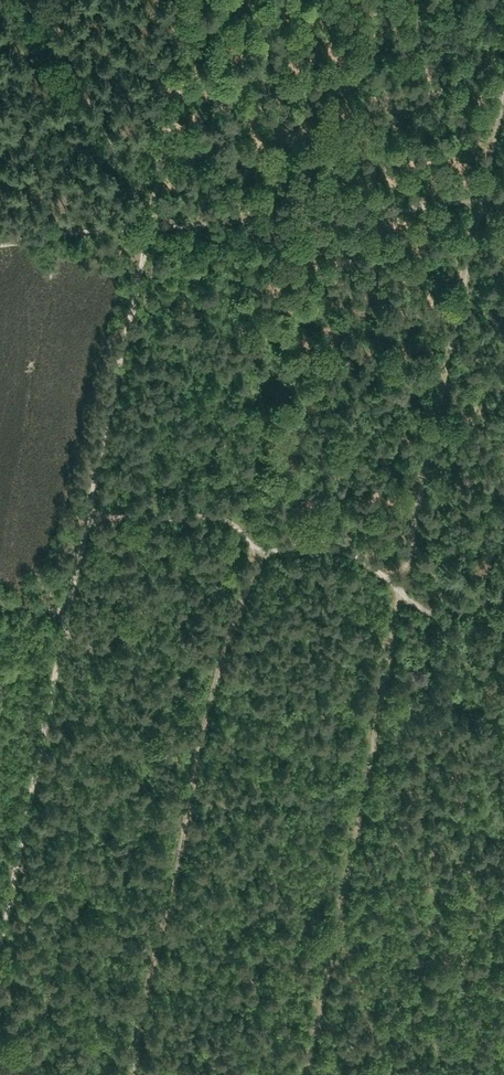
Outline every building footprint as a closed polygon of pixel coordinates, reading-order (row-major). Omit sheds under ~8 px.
[(354,263),(359,255),(353,251),(348,260),(354,263)]
